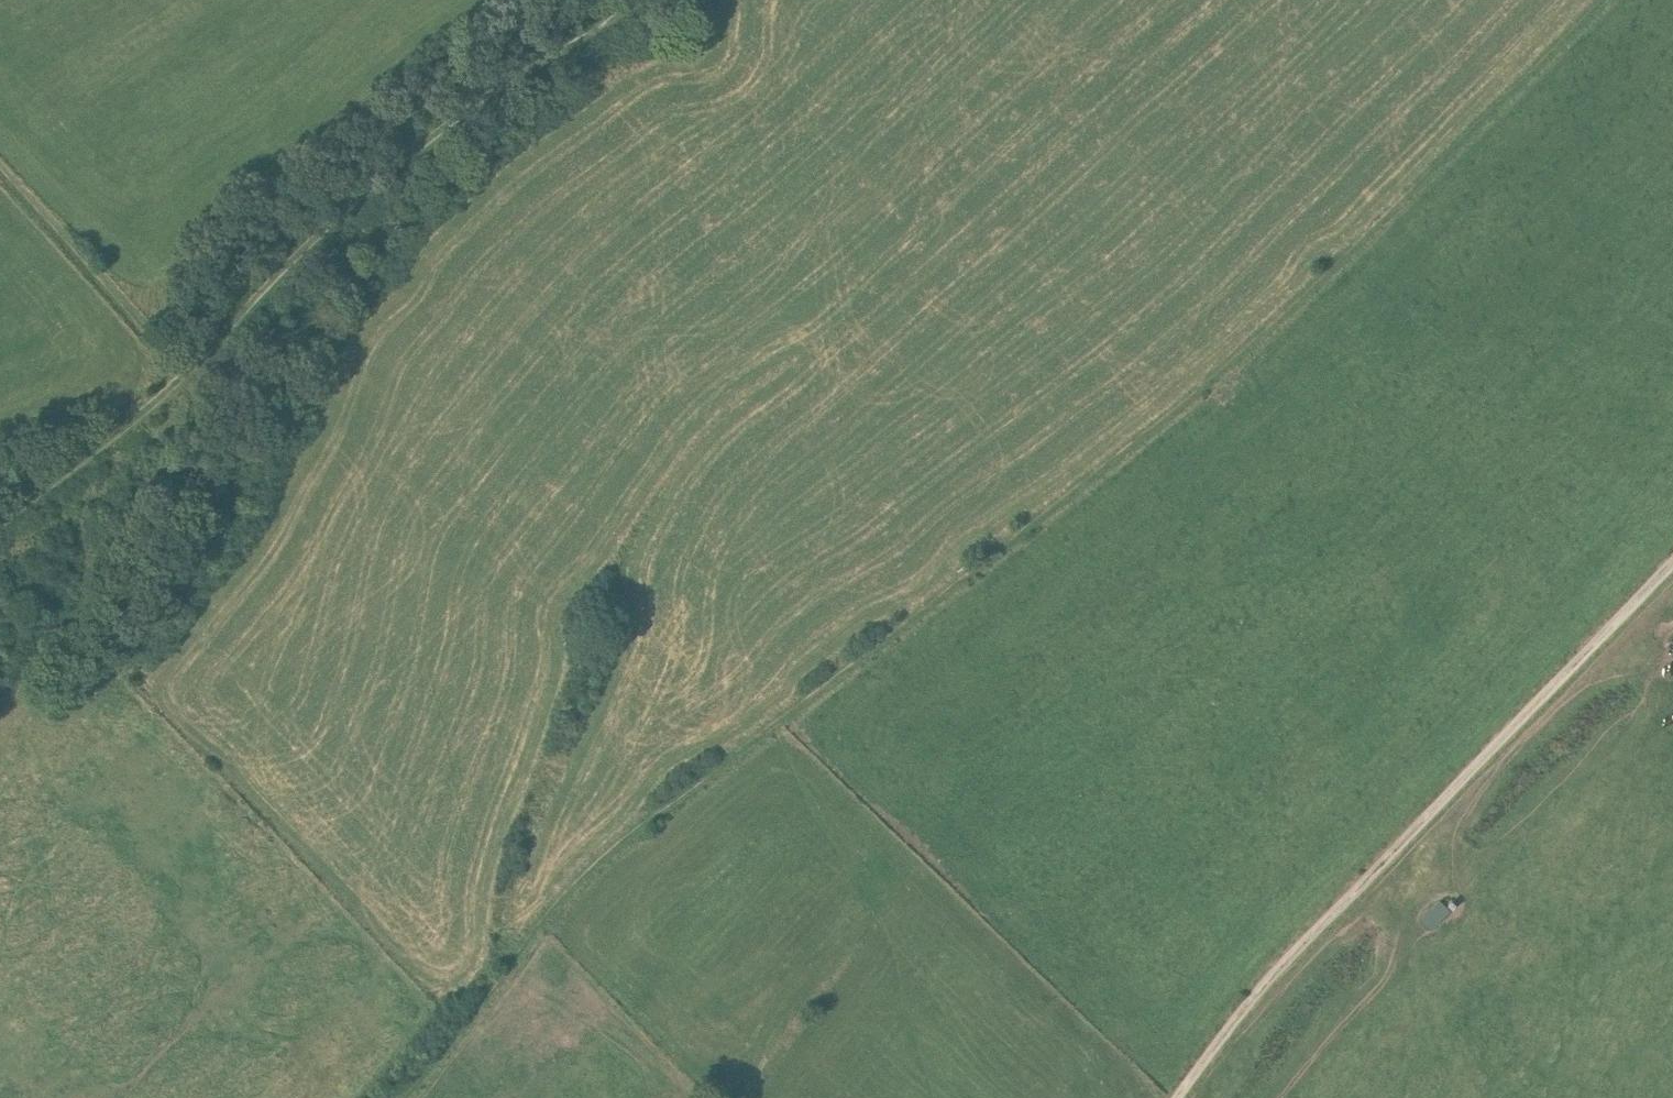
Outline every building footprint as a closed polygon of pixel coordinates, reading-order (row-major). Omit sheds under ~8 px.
[(1429,911),(1417,901),(1410,909),(1433,929),(1451,909),(1440,899),(1429,911)]
